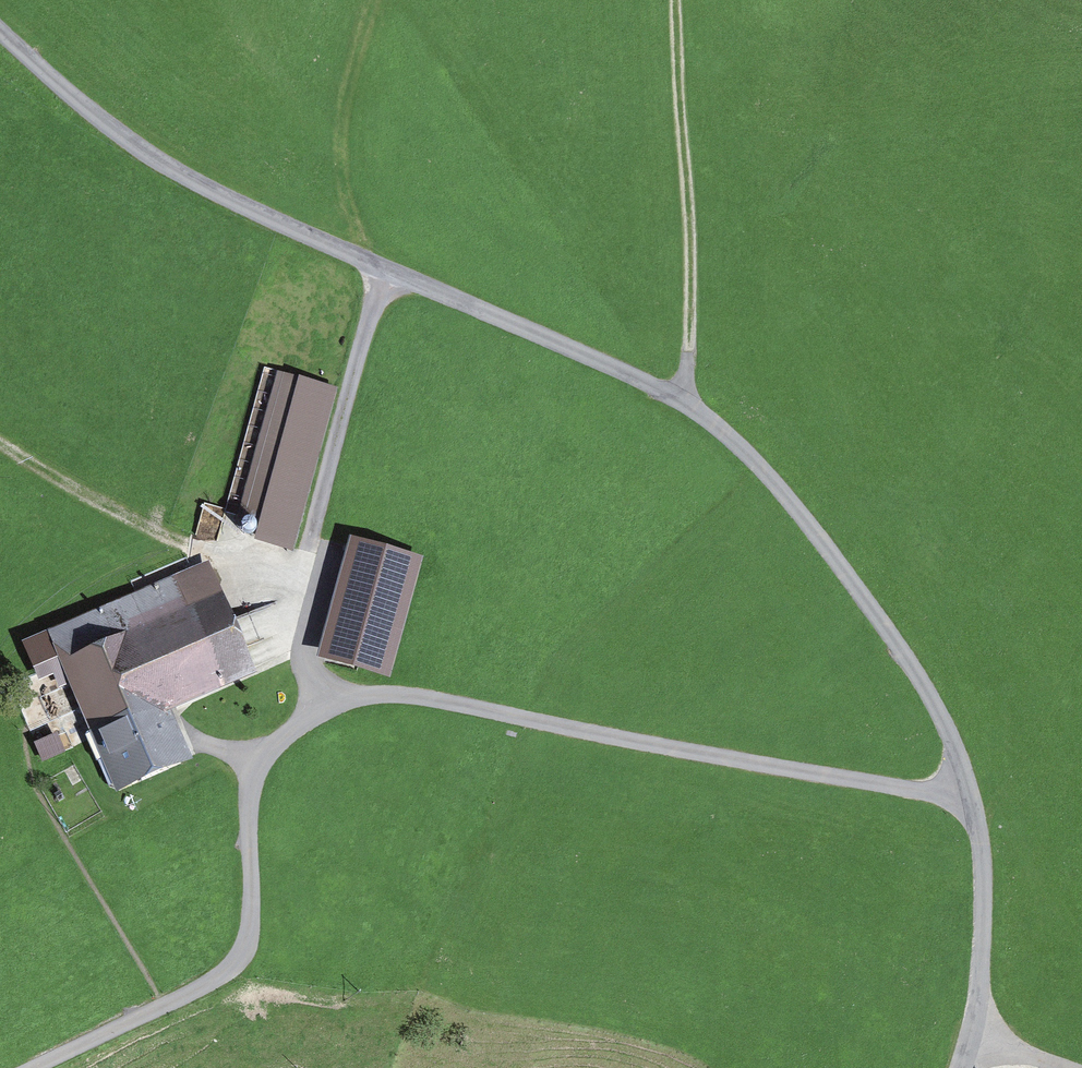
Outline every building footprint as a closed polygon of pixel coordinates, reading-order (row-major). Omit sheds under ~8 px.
[(241,530),(296,546),(338,397),(282,381),(241,530)] [(421,566),(364,550),(334,660),(390,676),(421,566)] [(59,636),(126,791),(187,765),(162,707),(247,671),(204,573),(59,636)] [(43,762),(67,752),(59,733),(35,744),(43,762)]
